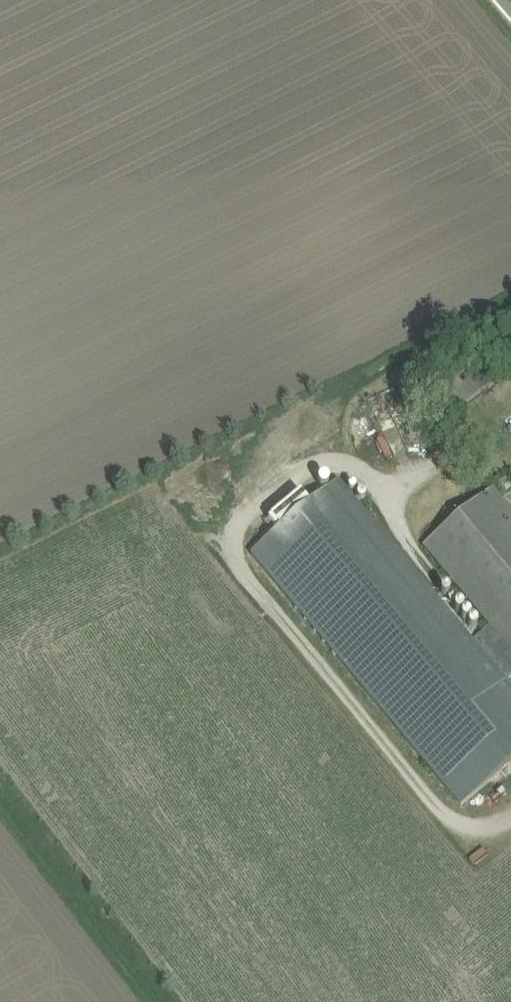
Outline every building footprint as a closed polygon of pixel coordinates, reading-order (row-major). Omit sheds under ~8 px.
[(468,372),(446,382),(457,405),(479,395),(468,372)] [(492,487),(422,548),(488,627),(473,640),(361,506),(346,488),(339,479),(334,483),(323,493),(309,504),(279,529),(250,554),(460,806),(510,763),(510,686),(507,681),(510,678),(510,510),(492,487)]
